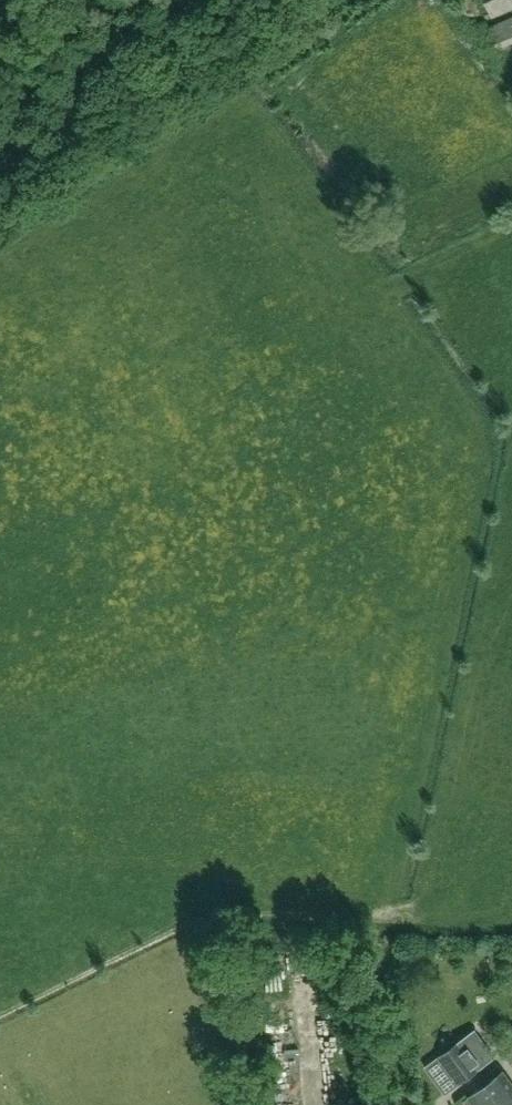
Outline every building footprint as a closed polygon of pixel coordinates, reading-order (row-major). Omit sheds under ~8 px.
[(491,18),(511,9),(511,0),(484,0),(491,18)] [(483,30),(492,51),(494,50),(500,64),(511,59),(511,17),(483,30)] [(496,1058),(475,1029),(438,1057),(459,1085),(496,1058)] [(468,1098),(474,1104),(511,1104),(511,1084),(503,1072),(468,1098)]
